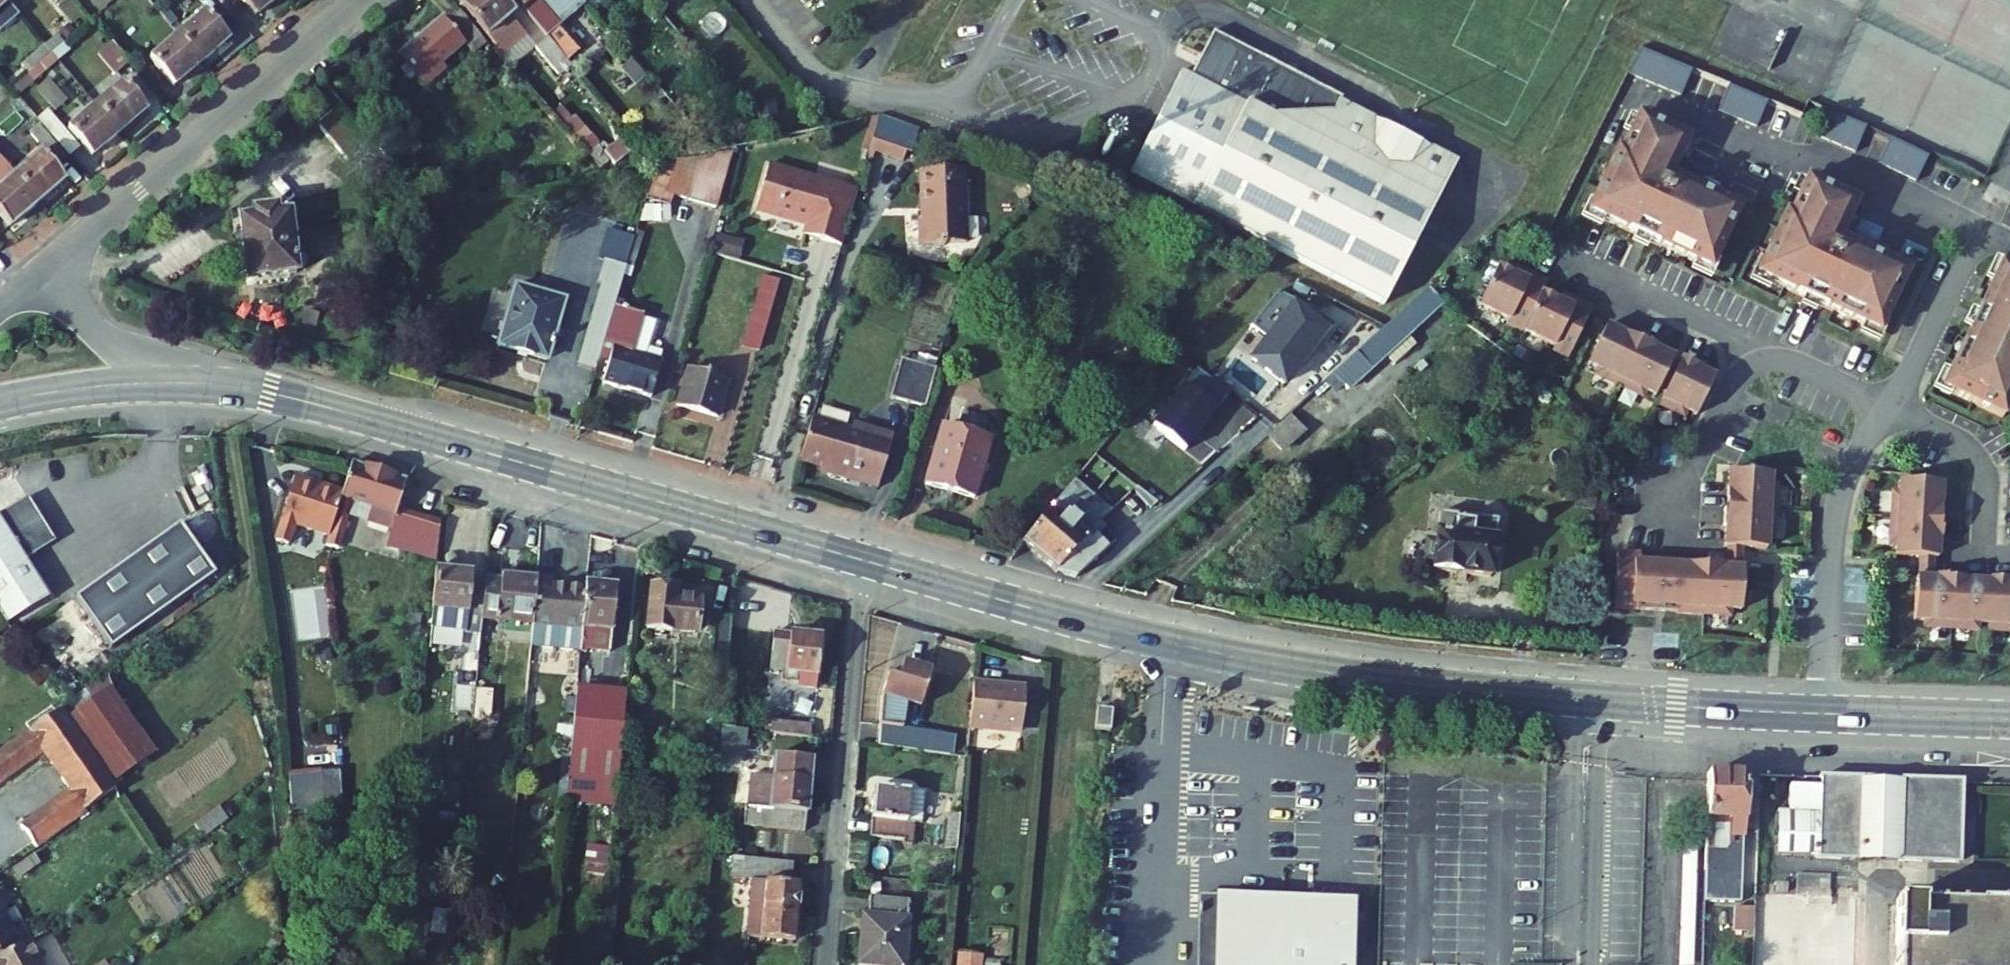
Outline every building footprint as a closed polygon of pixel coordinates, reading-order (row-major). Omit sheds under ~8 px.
[(10,13),(25,0),(0,0),(0,1),(10,13)] [(210,20),(217,13),(206,0),(198,0),(196,2),(210,20)] [(262,28),(287,7),(281,0),(239,0),(262,28)] [(459,3),(496,46),(492,50),(500,58),(526,36),(510,17),(513,15),(501,0),(462,0),(459,3)] [(546,36),(561,23),(584,3),(581,0),(515,0),(546,36)] [(584,3),(590,10),(601,0),(587,0),(584,3)] [(10,13),(0,1),(0,21),(10,13)] [(654,24),(661,18),(652,6),(645,12),(654,24)] [(464,43),(472,53),(485,42),(458,11),(446,22),(442,17),(398,55),(406,64),(415,74),(424,85),(445,67),(441,63),(464,43)] [(583,49),(561,23),(546,36),(547,37),(568,61),(583,49)] [(210,25),(182,49),(206,76),(233,52),(210,25)] [(1457,163),(1340,104),(1343,98),(1297,75),(1294,80),(1283,74),(1286,69),(1213,33),(1190,77),(1181,73),(1129,175),(1131,177),(1384,305),(1457,163)] [(536,47),(526,36),(500,58),(510,70),(535,48),(536,47)] [(568,61),(547,37),(536,47),(535,48),(558,76),(571,65),(568,61)] [(60,47),(48,57),(54,63),(65,53),(60,47)] [(155,72),(179,99),(206,76),(182,49),(155,72)] [(1628,75),(1644,81),(1655,55),(1640,49),(1628,75)] [(69,58),(65,53),(54,63),(57,68),(69,58)] [(1655,55),(1644,81),(1656,86),(1667,60),(1655,55)] [(38,66),(44,72),(54,63),(48,57),(38,66)] [(103,69),(121,90),(136,78),(118,57),(103,69)] [(635,87),(647,77),(632,59),(620,70),(635,87)] [(1667,60),(1656,86),(1668,92),(1679,65),(1667,60)] [(44,72),(47,76),(57,68),(54,63),(44,72)] [(415,74),(406,64),(401,68),(410,79),(415,74)] [(1668,92),(1682,96),(1692,71),(1679,65),(1668,92)] [(1718,112),(1731,118),(1742,91),(1729,86),(1718,112)] [(1742,91),(1731,118),(1744,123),(1754,96),(1742,91)] [(127,94),(99,117),(124,146),(151,122),(127,94)] [(1744,123),(1757,128),(1768,102),(1754,96),(1744,123)] [(349,164),(374,143),(342,105),(316,126),(349,164)] [(1817,136),(1828,141),(1840,116),(1828,111),(1817,136)] [(879,116),(871,118),(861,148),(869,151),(879,116)] [(879,116),(869,151),(875,153),(903,162),(906,152),(910,154),(919,130),(879,116)] [(1687,140),(1637,116),(1620,153),(1616,152),(1588,213),(1712,269),(1740,208),(1671,177),(1687,140)] [(1840,116),(1828,141),(1840,146),(1852,121),(1840,116)] [(73,140),(97,169),(124,146),(99,117),(73,140)] [(1855,154),(1867,128),(1852,121),(1840,146),(1855,154)] [(633,149),(623,136),(604,152),(610,160),(614,165),(633,149)] [(50,145),(72,171),(81,164),(59,137),(50,145)] [(1878,164),(1891,170),(1904,145),(1890,139),(1878,164)] [(711,151),(702,141),(686,144),(688,156),(711,151)] [(33,150),(60,181),(68,176),(42,144),(33,150)] [(600,168),(610,160),(604,152),(598,144),(588,153),(600,168)] [(1904,145),(1891,170),(1903,176),(1916,151),(1904,145)] [(871,164),(875,153),(869,151),(865,162),(871,164)] [(1903,176),(1916,182),(1928,157),(1916,151),(1903,176)] [(673,197),(716,209),(731,152),(699,160),(676,162),(676,160),(656,165),(646,200),(670,208),(673,197)] [(803,235),(841,246),(857,191),(768,165),(755,210),(806,225),(803,235)] [(45,168),(17,190),(40,218),(68,195),(45,168)] [(14,239),(40,218),(17,190),(0,169),(0,223),(14,239)] [(966,244),(964,170),(920,171),(921,220),(919,220),(919,245),(966,244)] [(1856,203),(1805,180),(1788,216),(1784,215),(1756,277),(1880,333),(1909,271),(1839,240),(1835,238),(1840,226),(1844,229),(1856,203)] [(253,218),(240,219),(248,280),(296,274),(289,213),(283,214),(282,208),(252,211),(253,218)] [(639,223),(671,222),(670,208),(643,208),(639,223)] [(1835,238),(1839,240),(1844,229),(1840,226),(1835,238)] [(636,232),(624,275),(630,276),(642,234),(636,232)] [(714,251),(736,258),(740,243),(718,237),(714,251)] [(625,266),(605,260),(599,281),(603,283),(579,365),(595,370),(625,266)] [(1999,266),(1943,390),(2005,418),(2009,406),(2009,271),(1999,266)] [(1547,283),(1527,273),(1523,279),(1514,275),(1498,267),(1479,305),(1510,320),(1508,323),(1524,331),(1542,293),(1547,283)] [(1523,279),(1527,273),(1517,268),(1514,275),(1523,279)] [(743,346),(758,351),(778,283),(763,278),(743,346)] [(499,346),(547,360),(564,301),(516,287),(499,346)] [(1416,345),(1408,336),(1442,305),(1428,290),(1327,382),(1336,392),(1344,386),(1348,391),(1386,357),(1394,365),(1416,345)] [(1592,309),(1572,299),(1569,306),(1559,301),(1542,293),(1524,331),(1555,346),(1553,350),(1569,357),(1592,309)] [(1319,315),(1278,294),(1250,327),(1266,341),(1250,360),(1281,386),(1324,335),(1312,325),(1319,315)] [(1569,306),(1572,299),(1562,294),(1559,301),(1569,306)] [(603,383),(651,397),(662,362),(644,357),(654,322),(640,318),(641,314),(615,307),(598,363),(608,365),(603,383)] [(1640,342),(1606,327),(1588,364),(1599,369),(1596,375),(1619,386),(1640,342)] [(1641,341),(1640,342),(1619,386),(1643,397),(1646,391),(1656,396),(1659,392),(1671,364),(1674,359),(1655,349),(1656,348),(1641,341)] [(935,370),(900,360),(889,399),(924,408),(935,370)] [(1421,373),(1428,366),(1423,360),(1416,366),(1421,373)] [(1682,360),(1678,368),(1665,395),(1660,405),(1684,416),(1686,411),(1697,416),(1715,378),(1696,369),(1697,367),(1682,360)] [(1665,395),(1678,368),(1671,364),(1659,392),(1665,395)] [(687,371),(678,405),(718,417),(728,383),(687,371)] [(1151,426),(1182,451),(1196,433),(1193,432),(1201,422),(1203,424),(1213,411),(1181,387),(1151,426)] [(1282,452),(1305,431),(1290,415),(1267,436),(1282,452)] [(851,431),(812,420),(800,461),(834,471),(832,476),(878,489),(884,467),(879,465),(881,458),(886,460),(893,436),(853,425),(851,431)] [(942,426),(925,485),(973,499),(990,440),(942,426)] [(371,509),(367,522),(391,531),(387,545),(437,560),(441,523),(398,510),(407,481),(352,463),(343,493),(329,537),(327,546),(339,549),(348,516),(352,503),(371,509)] [(1727,510),(1775,512),(1777,486),(1770,486),(1771,475),(1729,472),(1727,510)] [(295,478),(293,484),(320,492),(321,486),(295,478)] [(1074,480),(1022,543),(1056,573),(1100,526),(1097,523),(1108,511),(1074,480)] [(1892,492),(1891,518),(1942,522),(1942,521),(1939,521),(1941,484),(1899,482),(1899,493),(1892,492)] [(329,537),(343,493),(321,486),(320,492),(293,484),(275,541),(290,546),(296,526),(329,537)] [(1136,488),(1133,491),(1149,509),(1156,503),(1136,488)] [(1335,498),(1343,508),(1356,498),(1347,488),(1335,498)] [(18,548),(29,541),(37,553),(55,542),(27,497),(0,514),(0,519),(18,548)] [(352,503),(348,516),(367,522),(371,509),(352,503)] [(1726,526),(1725,547),(1727,548),(1742,548),(1767,550),(1768,538),(1774,539),(1775,512),(1727,510),(1725,510),(1724,526),(1726,526)] [(1439,513),(1436,535),(1435,535),(1435,542),(1432,562),(1431,570),(1490,578),(1497,521),(1439,513)] [(1940,538),(1942,522),(1891,518),(1890,545),(1896,546),(1895,556),(1920,558),(1934,558),(1937,559),(1938,541),(1939,538),(1940,538)] [(49,597),(26,560),(37,553),(29,541),(18,548),(0,519),(0,614),(6,624),(49,597)] [(216,572),(181,524),(76,599),(110,647),(216,572)] [(1100,526),(1056,573),(1075,578),(1106,550),(1094,538),(1103,528),(1100,526)] [(1432,562),(1435,542),(1422,540),(1420,560),(1432,562)] [(1742,548),(1727,548),(1726,568),(1741,568),(1742,548)] [(1666,611),(1669,564),(1640,562),(1640,555),(1617,553),(1615,609),(1666,611)] [(1934,558),(1920,558),(1918,578),(1932,579),(1934,558)] [(1704,615),(1706,567),(1669,564),(1666,611),(1677,612),(1677,613),(1704,615)] [(1706,567),(1704,615),(1730,616),(1730,610),(1741,611),(1744,568),(1741,568),(1726,568),(1723,567),(1723,565),(1706,564),(1706,567)] [(481,636),(482,620),(486,580),(472,579),(473,572),(437,569),(431,629),(466,632),(466,634),(481,636)] [(482,620),(532,625),(532,624),(536,578),(516,577),(515,583),(501,581),(486,580),(482,620)] [(1925,627),(1951,628),(1954,580),(1954,578),(1937,577),(1937,579),(1936,579),(1932,579),(1918,578),(1916,578),(1914,620),(1925,620),(1925,627)] [(586,588),(552,585),(552,580),(536,578),(532,624),(582,628),(586,588)] [(1989,624),(1992,582),(1954,580),(1951,628),(1978,630),(1978,623),(1989,624)] [(2008,583),(2008,581),(1992,580),(1992,582),(1989,624),(1989,630),(2009,632),(2009,583),(2008,583)] [(616,585),(586,583),(586,588),(582,628),(580,651),(586,653),(587,650),(610,653),(616,585)] [(651,589),(647,627),(696,632),(698,603),(674,601),(675,591),(651,589)] [(698,603),(699,593),(675,591),(674,601),(698,603)] [(705,713),(723,715),(731,618),(714,616),(705,713)] [(532,625),(530,647),(580,651),(582,628),(532,624),(532,625)] [(798,683),(799,674),(817,676),(821,638),(774,633),(770,671),(783,672),(782,681),(798,683)] [(881,696),(877,746),(950,755),(953,736),(902,729),(906,703),(920,708),(931,672),(903,664),(898,680),(893,679),(891,686),(885,684),(881,696)] [(801,687),(815,689),(817,676),(799,674),(798,683),(801,687)] [(893,679),(887,677),(885,684),(891,686),(893,679)] [(973,684),(969,727),(1017,731),(1021,728),(1024,692),(1021,689),(991,688),(991,686),(973,684)] [(111,783),(156,751),(113,687),(66,720),(111,783)] [(476,691),(460,690),(458,706),(474,707),(476,691)] [(626,696),(576,691),(566,800),(616,804),(624,717),(625,703),(626,696)] [(624,717),(631,718),(633,703),(625,703),(624,717)] [(458,706),(457,720),(473,721),(474,707),(458,706)] [(1098,710),(1096,730),(1111,732),(1113,712),(1098,710)] [(43,752),(72,792),(22,827),(35,846),(115,789),(111,783),(66,720),(60,711),(0,754),(0,784),(43,752)] [(772,720),(770,733),(810,738),(812,725),(772,720)] [(718,767),(726,767),(727,754),(733,755),(735,728),(722,727),(718,767)] [(750,775),(744,826),(805,831),(812,759),(774,756),(772,777),(750,775)] [(1712,765),(1703,872),(1725,875),(1728,839),(1735,829),(1745,831),(1751,770),(1712,765)] [(1820,849),(1858,851),(1967,858),(1972,770),(1784,766),(1782,837),(1822,839),(1820,849)] [(289,777),(292,811),(343,806),(340,771),(289,777)] [(873,788),(869,838),(903,841),(903,846),(912,847),(914,823),(906,822),(909,791),(873,788)] [(921,824),(924,792),(909,791),(906,822),(914,823),(921,824)] [(195,825),(203,838),(228,819),(220,807),(195,825)] [(948,814),(945,849),(956,850),(960,815),(948,814)] [(733,857),(731,879),(741,880),(743,859),(733,857)] [(748,937),(794,941),(799,885),(790,885),(793,865),(743,859),(741,880),(753,881),(748,937)] [(545,907),(556,897),(546,886),(535,896),(545,907)] [(1856,889),(1754,887),(1752,964),(1855,964),(1856,889)] [(1902,890),(1898,964),(2009,964),(2009,893),(1902,890)] [(1219,897),(1218,964),(1352,964),(1354,901),(1219,897)] [(860,964),(904,964),(910,901),(869,898),(867,916),(864,915),(860,964)] [(21,946),(2,913),(6,911),(0,899),(0,958),(21,946)] [(1735,909),(1735,927),(1752,927),(1753,909),(1735,909)] [(266,946),(275,952),(284,939),(275,933),(266,946)] [(30,941),(21,946),(0,958),(0,964),(43,964),(30,941)] [(983,958),(960,956),(960,964),(982,964),(983,958)]
